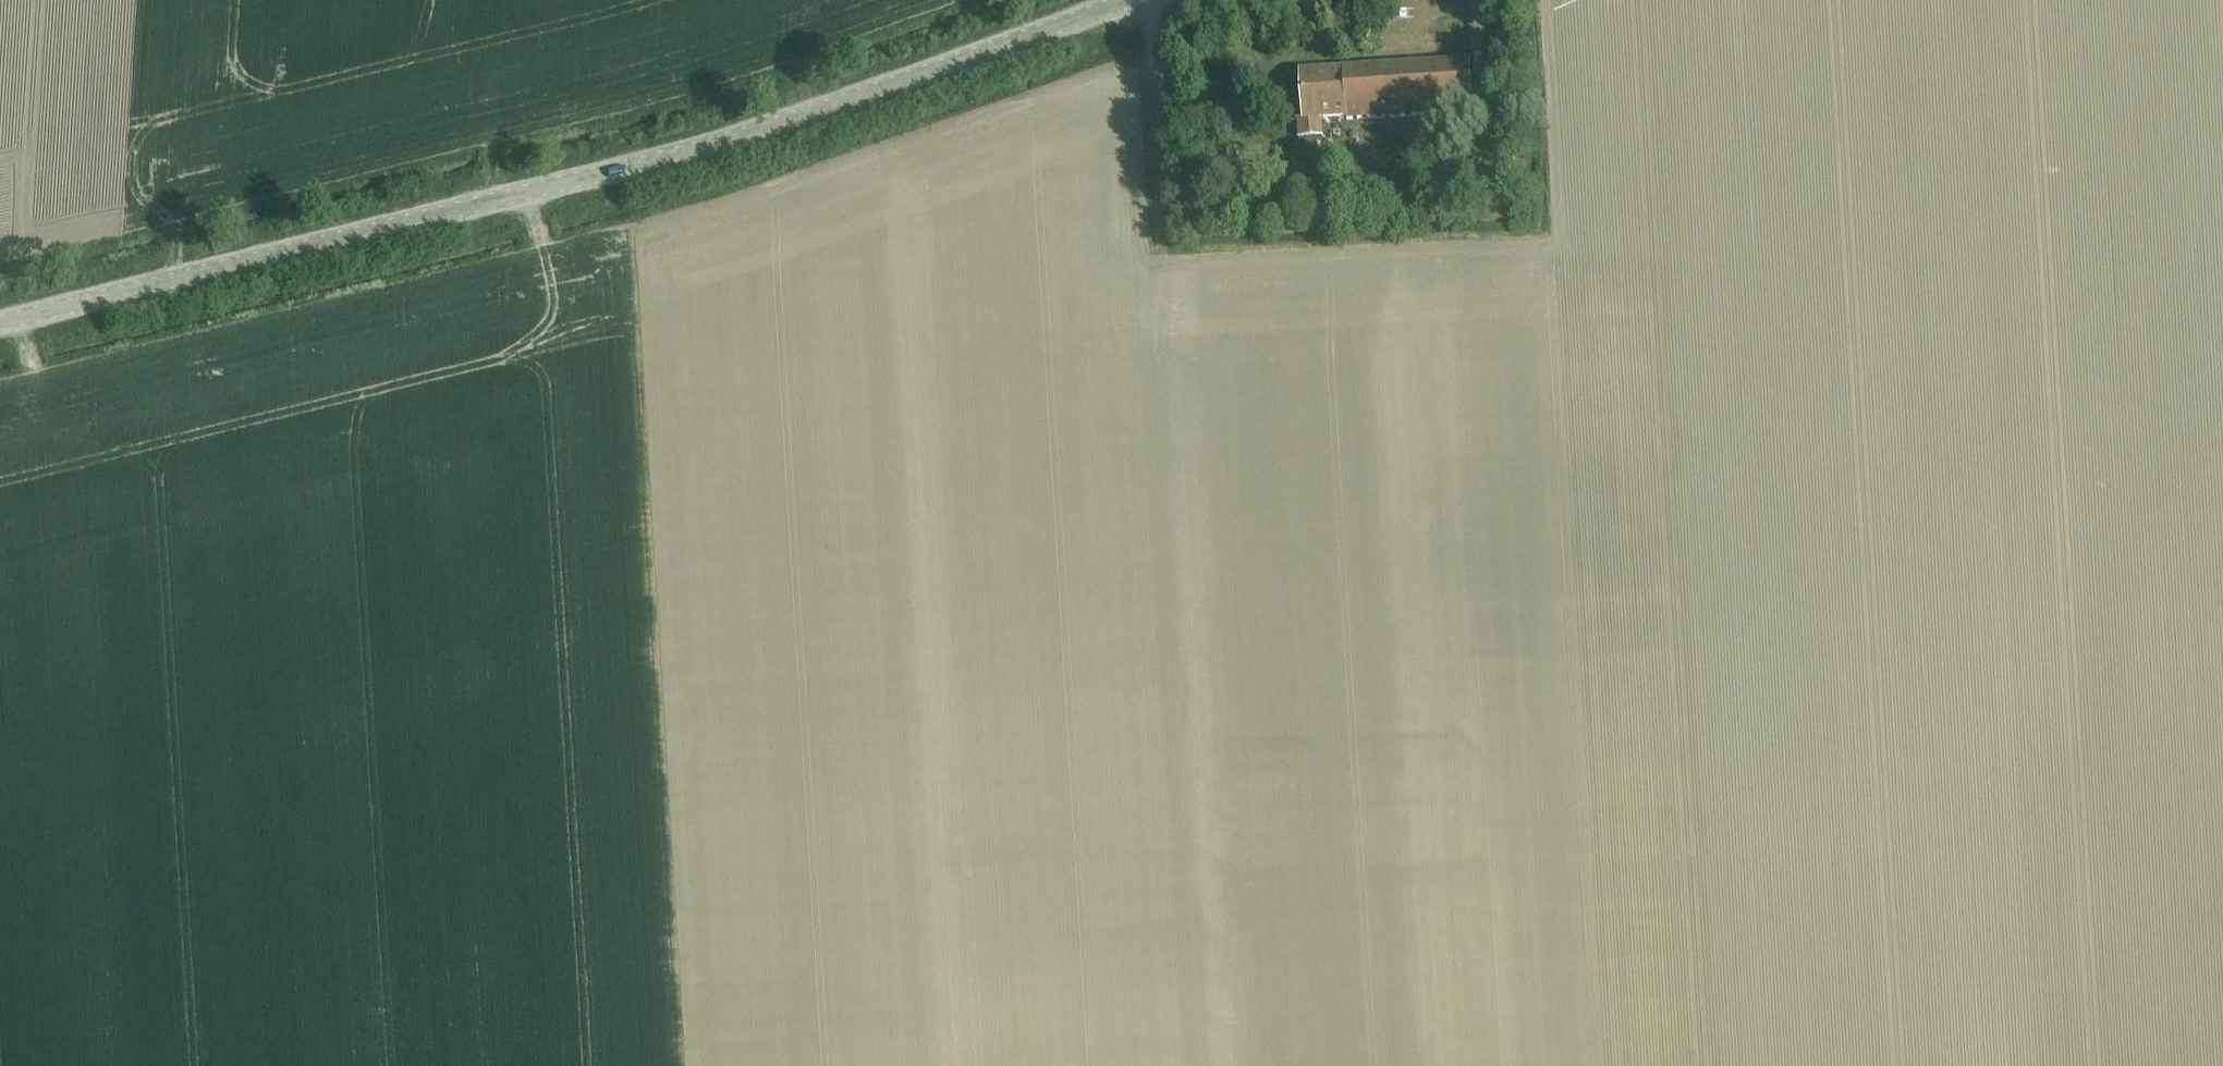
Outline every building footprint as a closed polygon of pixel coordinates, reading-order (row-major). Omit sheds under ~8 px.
[(1351,116),(1351,119),(1475,112),(1472,61),(1305,71),(1308,118),(1351,116)]
